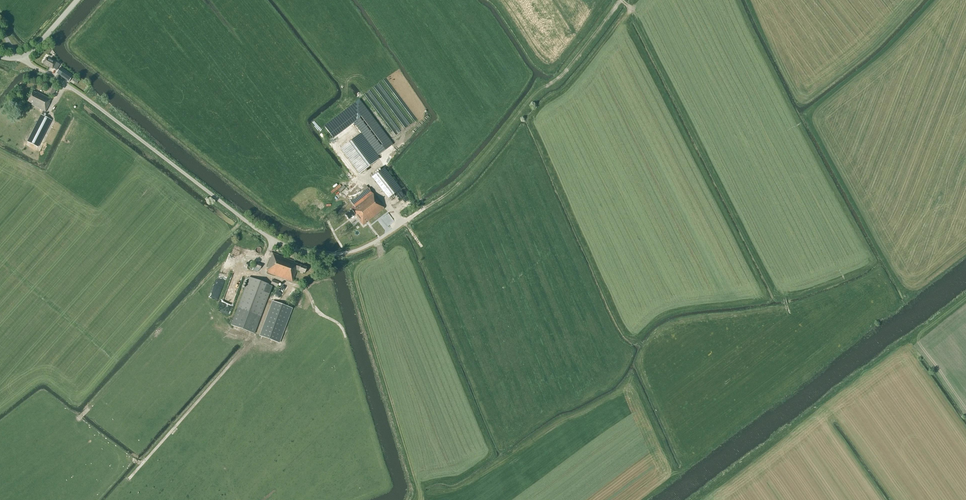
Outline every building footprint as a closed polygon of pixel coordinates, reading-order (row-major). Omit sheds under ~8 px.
[(52,69),(53,68),(56,70),(60,65),(56,63),(46,58),(43,64),(52,69)] [(73,76),(60,67),(56,73),(69,82),(73,76)] [(53,97),(57,87),(51,84),(46,93),(53,97)] [(49,103),(51,99),(36,92),(36,93),(33,92),(28,102),(32,104),(31,105),(43,111),(27,142),(38,147),(51,120),(43,116),(45,112),(50,103),(49,103)] [(359,174),(379,158),(360,133),(340,149),(359,174)] [(389,198),(401,189),(384,168),(372,177),(389,198)] [(351,210),(345,215),(349,221),(356,216),(363,225),(384,208),(381,204),(382,204),(373,193),(369,188),(368,188),(366,186),(362,189),(364,192),(351,202),(354,206),(350,209),(351,210)] [(388,213),(384,217),(390,224),(395,221),(388,213)] [(370,233),(373,231),(376,229),(372,224),(366,229),(370,233)] [(305,273),(307,268),(294,263),(295,261),(271,252),(270,255),(272,256),(267,267),(268,268),(267,272),(292,282),(297,270),(300,272),(300,273),(303,274),(303,273),(305,273)] [(259,273),(262,265),(255,262),(252,270),(259,273)] [(229,315),(243,275),(234,272),(219,311),(229,315)] [(261,317),(272,286),(249,277),(237,308),(231,325),(254,334),(261,317)] [(292,308),(273,301),(260,336),(279,343),(292,308)]
